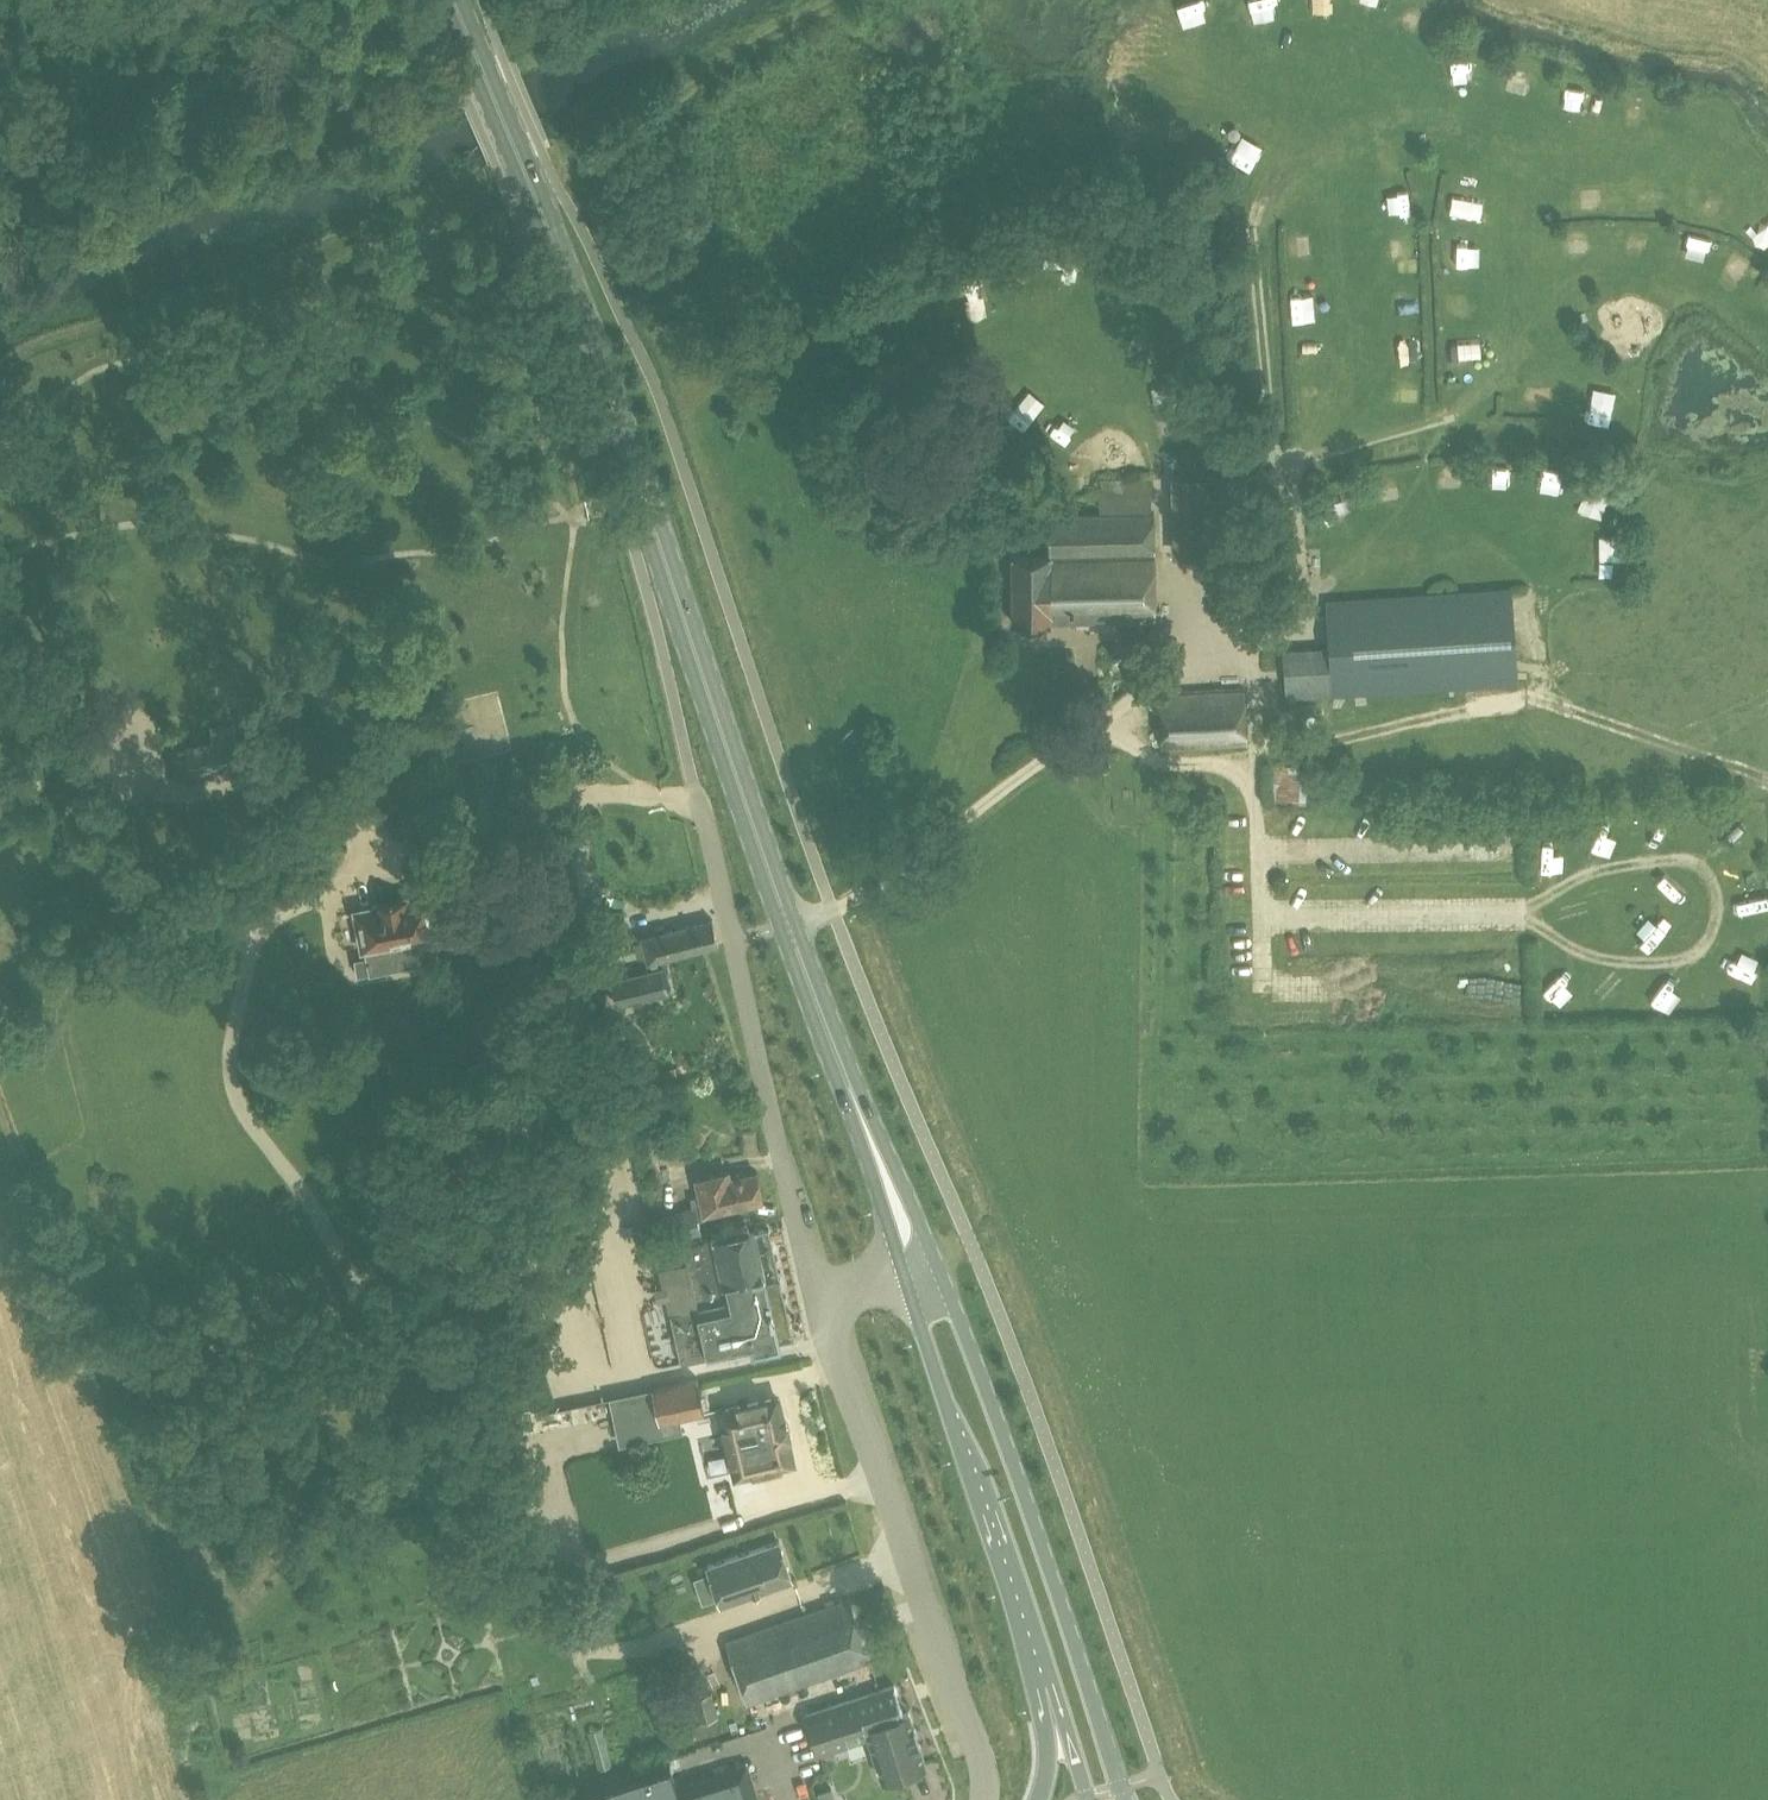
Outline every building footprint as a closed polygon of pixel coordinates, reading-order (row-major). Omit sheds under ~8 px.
[(1261,25),(1280,23),(1278,0),(1258,0),(1261,25)] [(1456,54),(1456,78),(1480,78),(1480,54),(1456,54)] [(1507,85),(1531,91),(1537,67),(1513,61),(1507,85)] [(1627,94),(1628,119),(1652,118),(1651,93),(1627,94)] [(1262,176),(1272,156),(1252,146),(1242,167),(1262,176)] [(1706,186),(1705,214),(1724,214),(1725,187),(1706,186)] [(1423,259),(1422,230),(1407,231),(1406,219),(1422,218),(1420,190),(1397,192),(1400,260),(1423,259)] [(1475,214),(1476,191),(1454,190),(1453,213),(1475,214)] [(1572,221),(1573,248),(1597,247),(1596,221),(1572,221)] [(1767,245),(1767,221),(1757,227),(1767,245)] [(1688,222),(1684,248),(1707,251),(1710,224),(1688,222)] [(1301,241),(1302,266),(1325,265),(1323,239),(1301,241)] [(1451,269),(1485,267),(1484,245),(1450,246),(1451,269)] [(1450,320),(1474,319),(1473,291),(1449,291),(1450,320)] [(1324,304),(1302,303),(1302,325),(1324,326),(1324,304)] [(1452,376),(1474,377),(1474,354),(1452,354),(1452,376)] [(1428,381),(1394,382),(1395,400),(1429,399),(1428,381)] [(1523,384),(1523,403),(1536,403),(1536,406),(1557,406),(1557,385),(1523,384)] [(1619,394),(1593,393),(1593,414),(1619,414),(1619,394)] [(1312,406),(1313,420),(1332,418),(1330,404),(1312,406)] [(1495,486),(1520,487),(1521,460),(1496,459),(1495,486)] [(1450,463),(1450,492),(1475,491),(1475,462),(1450,463)] [(1545,499),(1565,499),(1565,475),(1546,475),(1545,499)] [(1391,504),(1409,503),(1407,476),(1390,477),(1391,504)] [(1612,508),(1622,485),(1602,476),(1591,499),(1612,508)] [(1010,556),(1011,621),(1154,617),(1153,550),(1154,550),(1153,512),(1151,512),(1150,477),(1101,479),(1102,513),(1049,514),(1050,553),(1010,556)] [(1358,492),(1337,495),(1342,523),(1362,519),(1358,492)] [(1631,556),(1630,534),(1605,536),(1606,557),(1631,556)] [(1294,675),(1288,675),(1289,697),(1513,682),(1506,588),(1457,592),(1328,600),(1331,646),(1293,649),(1294,675)] [(1158,690),(1161,749),(1247,744),(1244,685),(1158,690)] [(1273,799),(1290,800),(1292,763),(1273,764),(1273,799)] [(1292,763),(1290,800),(1305,801),(1306,763),(1292,763)] [(368,956),(356,958),(358,972),(441,957),(429,897),(408,902),(407,897),(379,902),(380,906),(358,911),(365,945),(366,945),(368,956)] [(611,978),(618,1003),(668,989),(662,965),(659,966),(657,958),(717,943),(711,920),(642,937),(648,961),(649,960),(651,968),(611,978)] [(695,1206),(667,1214),(674,1242),(703,1232),(699,1219),(705,1218),(704,1212),(761,1200),(755,1169),(729,1175),(728,1170),(697,1177),(700,1195),(693,1196),(695,1206)] [(712,1239),(656,1252),(660,1270),(689,1264),(698,1307),(671,1314),(681,1361),(753,1345),(754,1347),(779,1342),(778,1340),(792,1337),(768,1229),(758,1231),(757,1228),(712,1238),(712,1239)] [(726,1364),(697,1372),(699,1381),(729,1372),(726,1364)] [(706,1413),(699,1383),(652,1392),(610,1401),(615,1421),(621,1445),(664,1436),(660,1421),(678,1419),(706,1413)] [(782,1442),(789,1434),(787,1423),(776,1419),(772,1398),(721,1410),(736,1474),(786,1462),(782,1442)] [(706,1564),(720,1605),(793,1579),(780,1538),(706,1564)] [(729,1641),(749,1700),(870,1659),(850,1600),(729,1641)] [(910,1711),(903,1713),(894,1684),(807,1713),(819,1751),(870,1735),(882,1776),(926,1762),(910,1711)] [(692,1698),(699,1721),(719,1715),(713,1692),(692,1698)] [(682,1799),(760,1799),(747,1761),(715,1771),(716,1774),(678,1786),(682,1799)] [(562,1799),(681,1799),(670,1765),(562,1799)] [(819,1799),(836,1799),(832,1788),(816,1793),(819,1799)]
